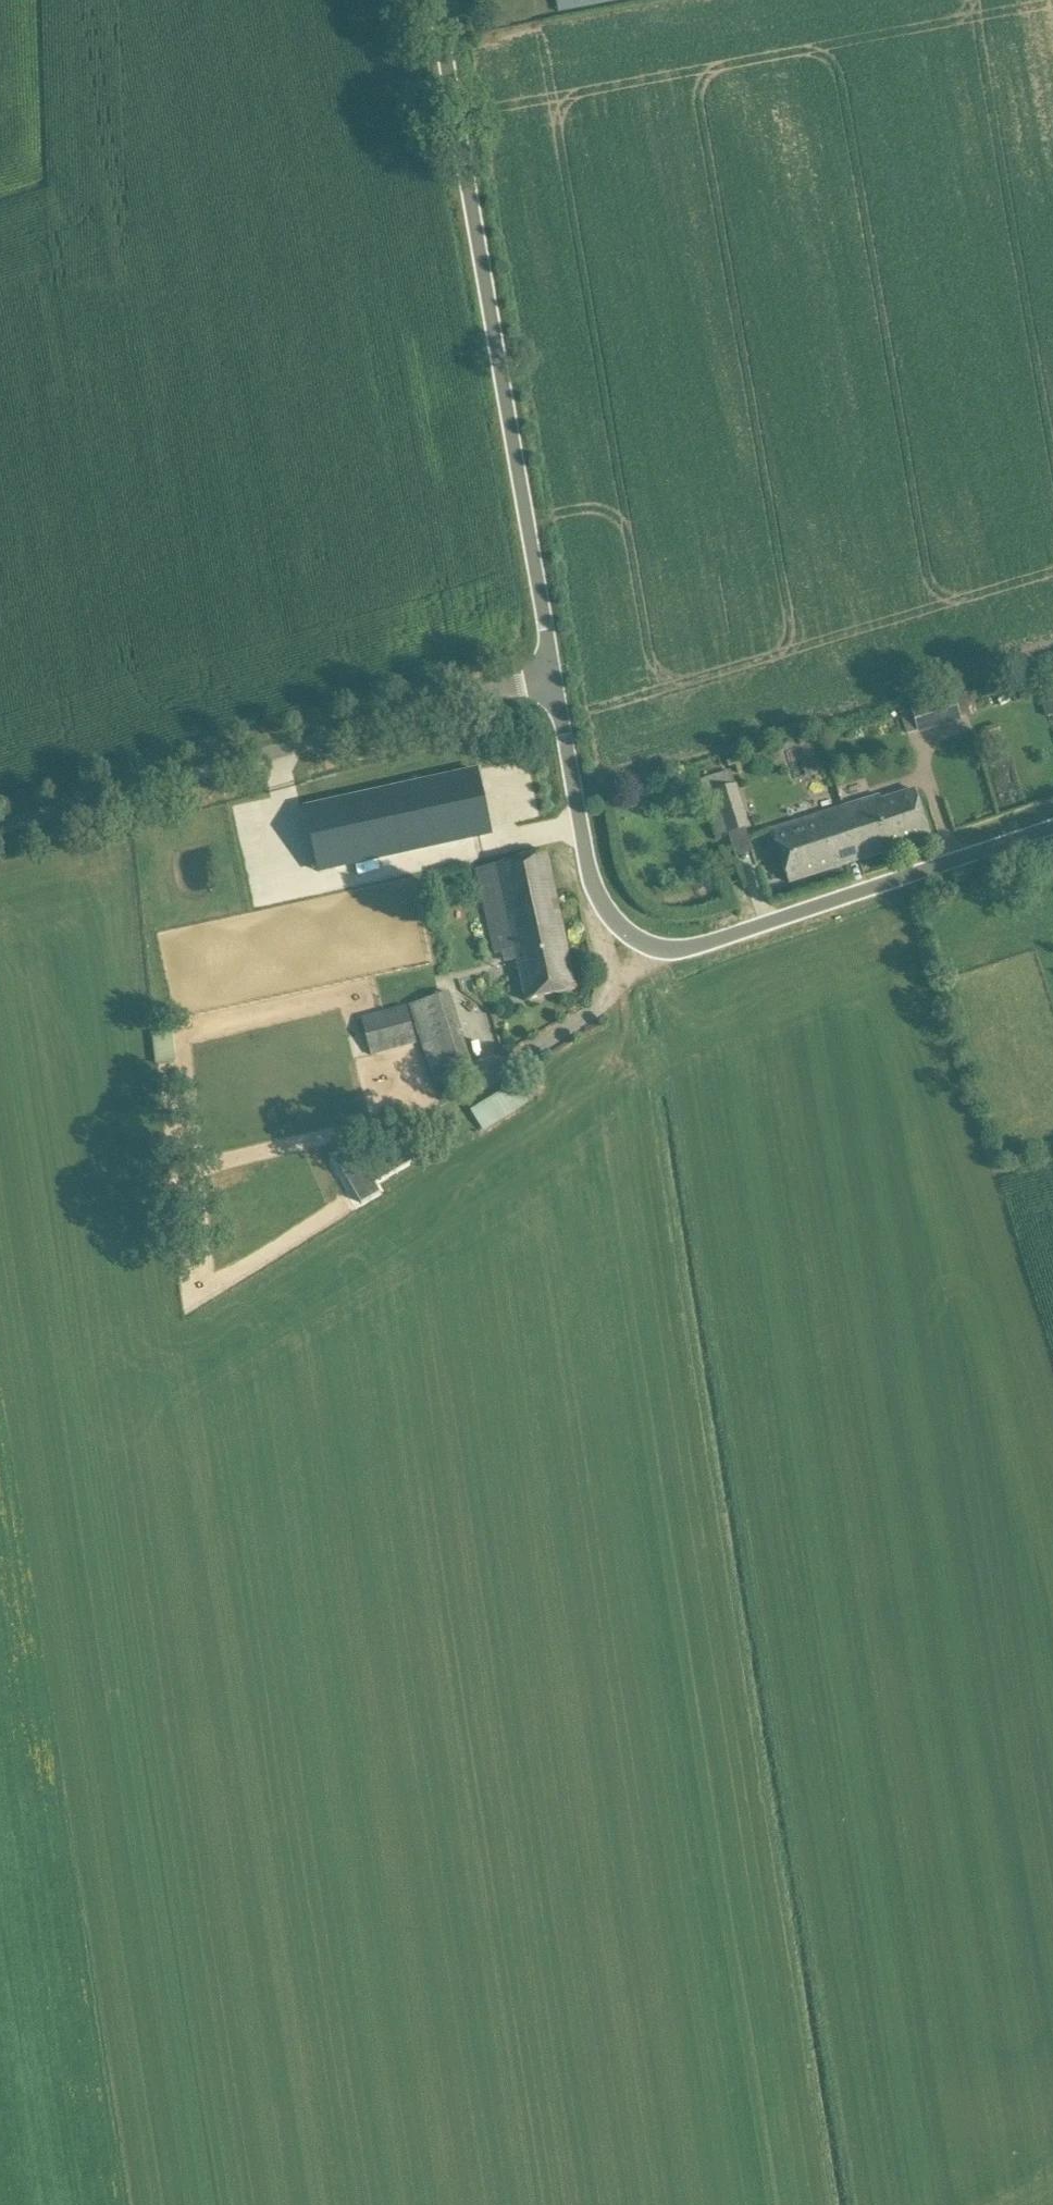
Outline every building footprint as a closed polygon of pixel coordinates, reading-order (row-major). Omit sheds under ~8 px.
[(558,11),(617,0),(556,0),(558,11)] [(1041,697),(1046,717),(1052,715),(1052,694),(1041,697)] [(955,696),(943,700),(950,719),(961,716),(955,696)] [(913,709),(902,713),(908,732),(919,729),(913,709)] [(998,725),(985,729),(989,741),(1002,737),(998,725)] [(478,770),(305,808),(319,871),(492,833),(478,770)] [(749,827),(736,785),(731,770),(700,780),(707,800),(717,797),(721,811),(712,813),(719,836),(728,833),(728,834),(749,827)] [(862,859),(931,837),(914,785),(846,807),(862,859)] [(789,883),(862,859),(846,807),(773,831),(789,883)] [(536,856),(488,867),(511,960),(519,957),(523,978),(514,980),(517,993),(538,990),(543,1015),(571,1008),(536,856)] [(409,1004),(434,1086),(476,1073),(451,991),(409,1004)] [(407,1004),(362,1016),(370,1045),(372,1054),(417,1043),(415,1033),(407,1004)] [(511,1088),(510,1086),(471,1108),(483,1129),(529,1102),(517,1084),(511,1088)]
